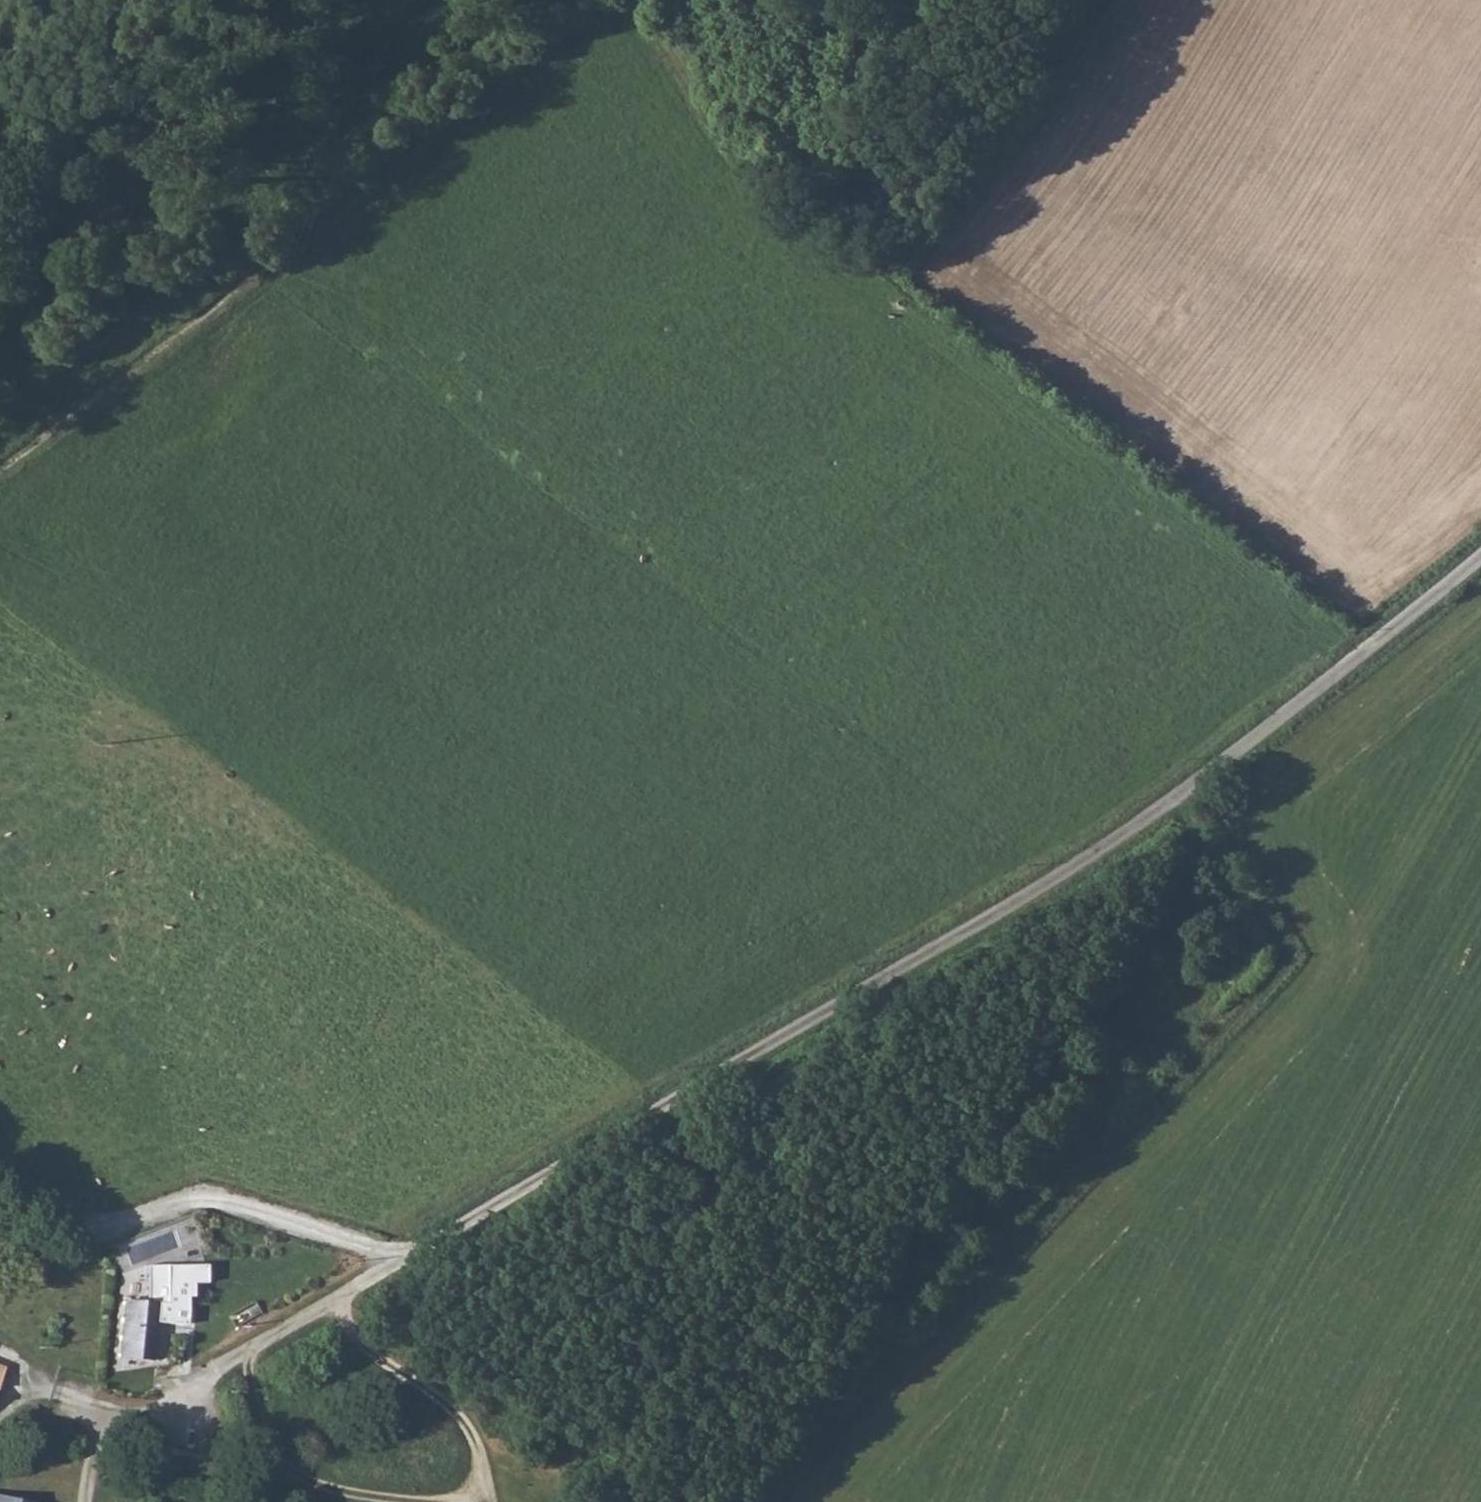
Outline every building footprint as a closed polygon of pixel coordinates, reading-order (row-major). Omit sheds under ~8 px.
[(112,1354),(155,1357),(155,1303),(150,1301),(116,1302),(112,1354)]
